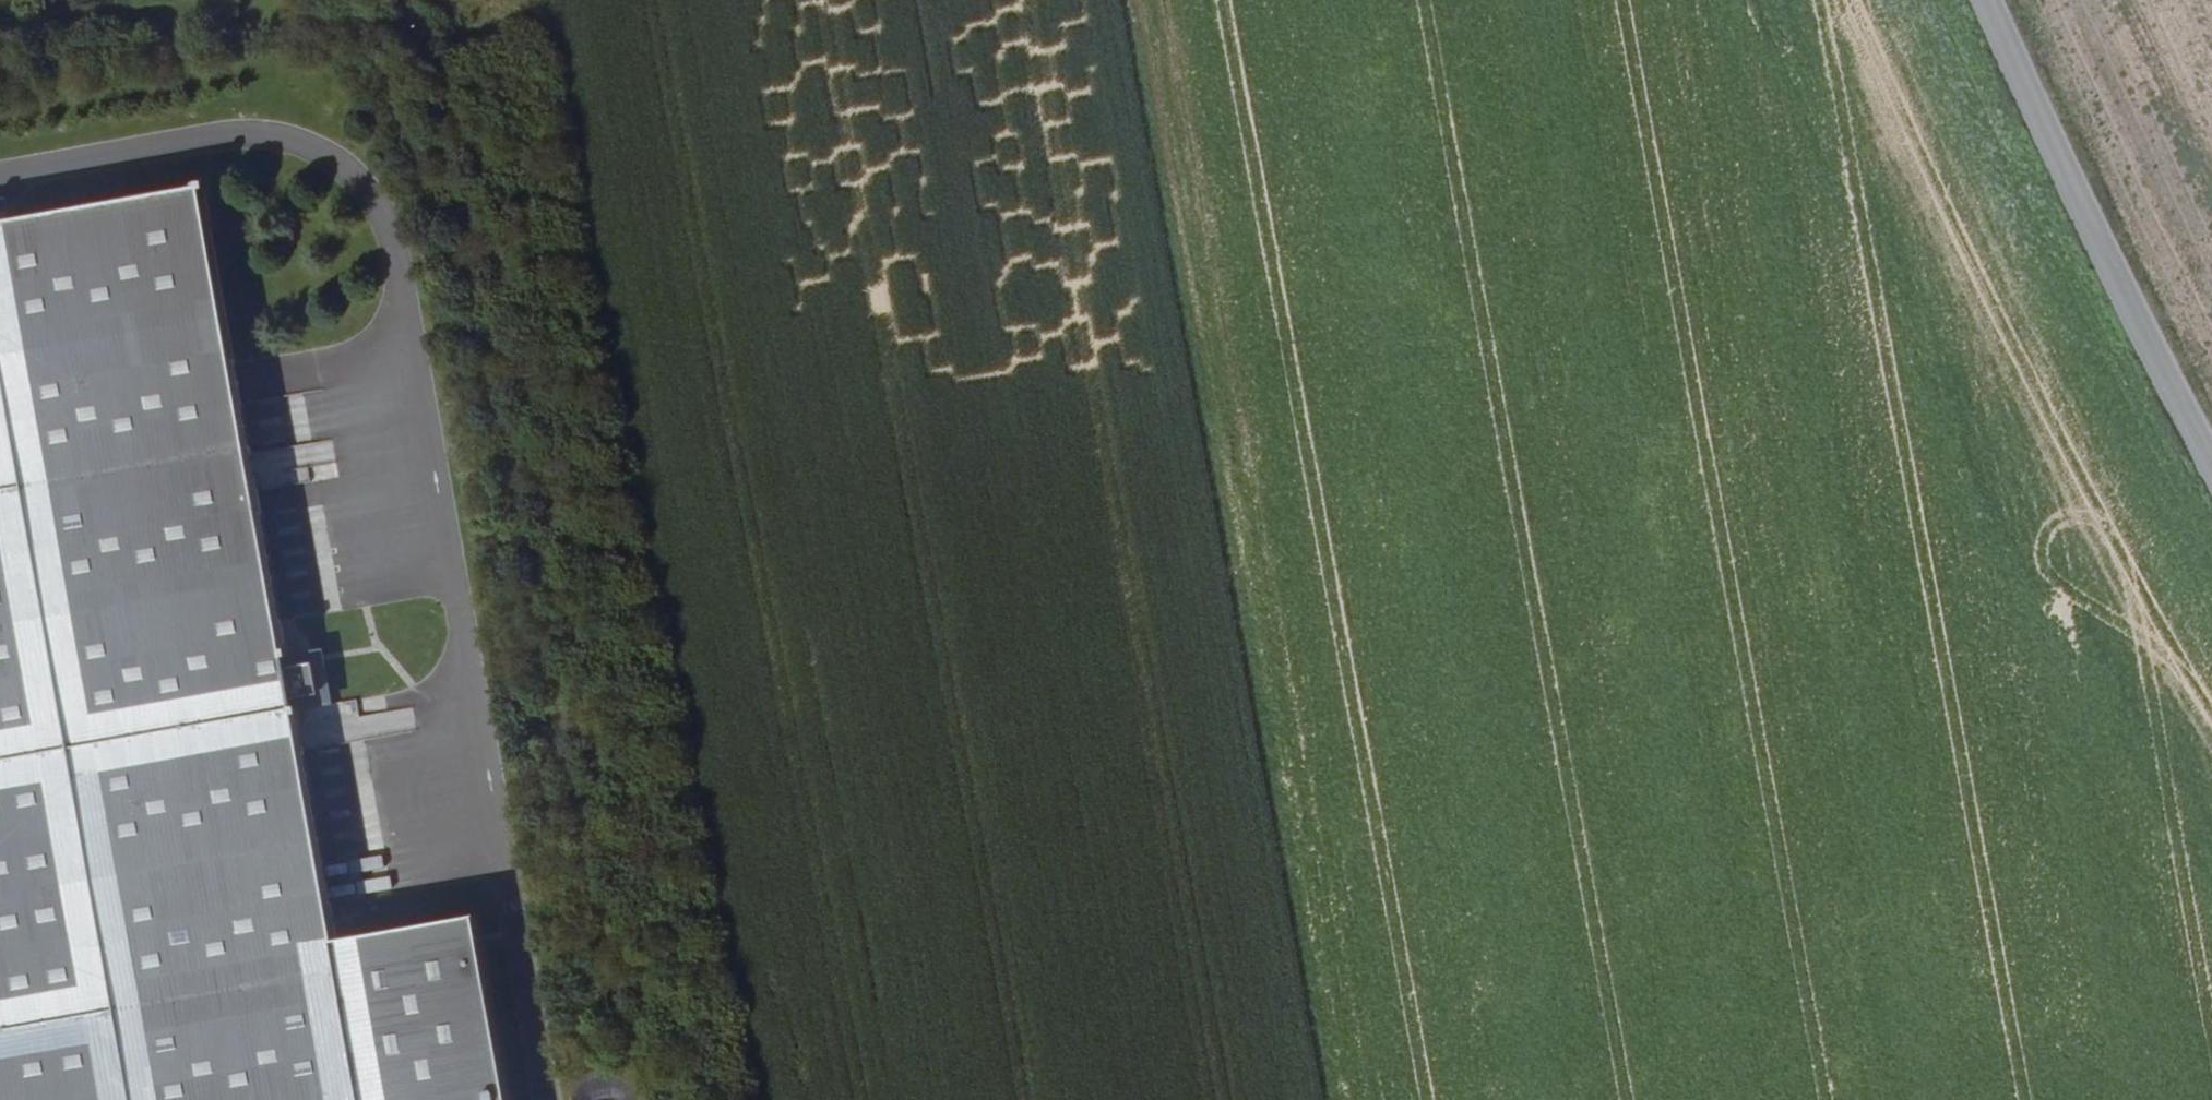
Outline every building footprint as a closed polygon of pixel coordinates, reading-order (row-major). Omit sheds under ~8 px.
[(469,896),(330,921),(286,678),(313,673),(311,660),(308,642),(280,647),(197,180),(0,215),(0,1099),(505,1099),(469,896)]
